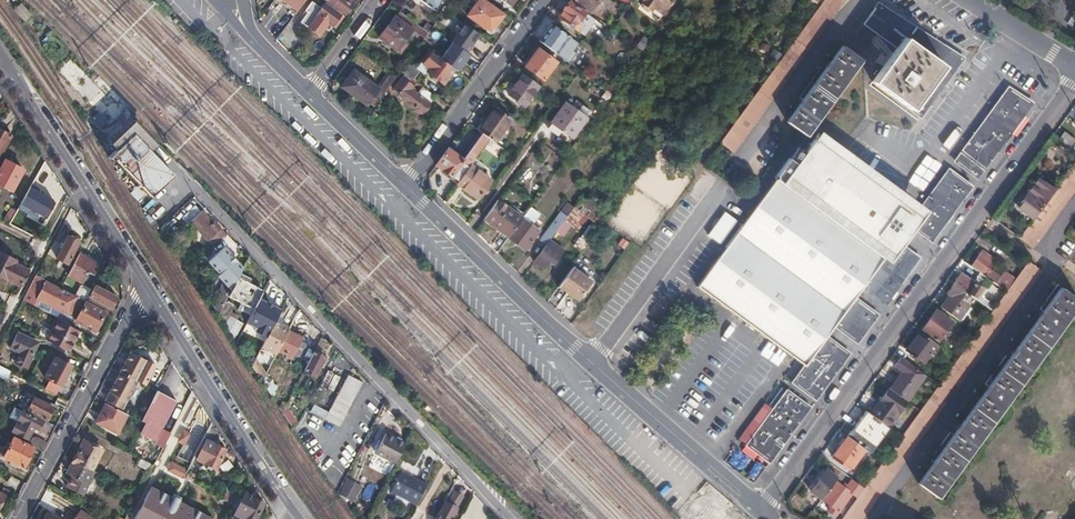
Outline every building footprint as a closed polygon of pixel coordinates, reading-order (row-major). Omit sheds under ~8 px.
[(295,12),(304,0),(279,0),(295,12)] [(346,12),(354,0),(328,0),(346,12)] [(436,9),(442,0),(423,0),(436,9)] [(469,15),(491,32),(504,15),(484,0),(480,0),(469,15)] [(590,11),(597,0),(575,0),(590,11)] [(634,8),(637,9),(635,12),(635,17),(640,20),(645,20),(647,17),(656,23),(673,0),(640,0),(634,8)] [(720,143),(734,152),(758,117),(777,92),(793,70),(820,34),(833,16),(844,0),(824,0),(802,30),(766,78),(736,121),(735,123),(720,143)] [(343,14),(325,2),(320,8),(310,1),(304,10),(307,12),(300,21),(318,34),(326,22),(333,26),(343,14)] [(598,22),(569,1),(558,16),(583,36),(588,29),(591,32),(598,22)] [(872,81),(921,117),(938,92),(954,71),(963,58),(932,38),(878,3),(863,24),(897,48),(886,63),(872,81)] [(451,4),(448,9),(452,12),(456,7),(451,4)] [(20,5),(14,11),(25,22),(31,16),(20,5)] [(428,32),(399,11),(395,16),(412,28),(424,37),(425,37),(428,32)] [(412,28),(395,16),(394,15),(379,37),(399,52),(406,43),(403,41),(412,28)] [(466,52),(479,34),(465,23),(452,41),(466,52)] [(552,23),(540,41),(563,59),(570,49),(573,51),(579,43),(552,23)] [(283,25),(278,44),(293,48),(298,28),(283,25)] [(424,37),(420,43),(429,50),(432,51),(436,45),(425,37),(424,37)] [(644,37),(638,45),(644,49),(649,42),(644,37)] [(814,84),(787,122),(807,136),(861,59),(842,45),(814,84)] [(538,49),(525,66),(544,80),(557,62),(538,49)] [(444,83),(455,68),(432,51),(429,50),(417,67),(424,73),(426,70),(444,83)] [(71,59),(58,72),(109,125),(121,112),(71,59)] [(406,62),(400,70),(403,73),(413,79),(419,72),(406,62)] [(368,105),(374,96),(380,88),(354,69),(342,86),(368,105)] [(400,70),(396,75),(392,81),(396,83),(403,73),(400,70)] [(540,85),(523,73),(508,94),(525,105),(540,85)] [(423,113),(431,103),(420,95),(411,89),(414,86),(402,78),(394,90),(404,98),(403,99),(407,102),(407,105),(411,108),(413,106),(416,108),(415,111),(419,113),(421,112),(423,113)] [(374,96),(379,100),(385,92),(380,88),(374,96)] [(431,103),(436,95),(425,88),(420,95),(431,103)] [(1007,91),(956,160),(978,177),(1008,136),(1032,103),(1014,90),(1007,91)] [(565,104),(551,123),(571,138),(587,117),(586,116),(590,111),(582,104),(576,112),(565,104)] [(489,138),(494,142),(511,119),(494,106),(478,129),(482,133),(489,138)] [(375,113),(369,121),(374,126),(380,117),(375,113)] [(114,144),(118,148),(133,133),(151,152),(155,148),(134,126),(114,144)] [(10,136),(0,130),(0,156),(10,136)] [(776,179),(744,223),(721,255),(698,286),(701,289),(719,302),(764,336),(796,359),(799,361),(817,336),(847,294),(876,254),(889,237),(915,201),(901,191),(852,155),(831,140),(820,132),(782,183),(781,182),(776,179)] [(1059,139),(1071,148),(1074,143),(1074,139),(1065,132),(1059,139)] [(133,133),(118,148),(111,155),(151,196),(173,175),(151,152),(133,133)] [(449,147),(436,164),(450,175),(458,180),(473,159),(489,138),(482,133),(463,160),(455,154),(456,152),(449,147)] [(665,141),(677,149),(681,144),(669,135),(665,141)] [(458,180),(457,183),(478,198),(491,180),(479,171),(482,166),(473,159),(458,180)] [(0,168),(0,184),(11,191),(23,169),(4,160),(0,168)] [(1019,237),(1033,247),(1048,226),(1074,190),(1074,161),(1064,176),(1054,189),(1033,218),(1019,237)] [(649,163),(635,187),(670,208),(687,180),(681,176),(679,179),(671,175),(670,176),(649,163)] [(949,170),(923,206),(928,210),(915,228),(932,240),(947,219),(958,204),(971,186),(949,170)] [(1018,207),(1033,218),(1054,189),(1039,178),(1018,207)] [(38,189),(31,185),(17,209),(26,214),(29,209),(45,218),(54,201),(37,191),(38,189)] [(135,186),(129,194),(139,200),(144,193),(135,186)] [(575,208),(573,206),(563,221),(569,225),(577,231),(587,217),(597,224),(607,211),(585,195),(575,208)] [(497,199),(483,218),(507,237),(522,218),(497,199)] [(817,336),(799,361),(805,366),(827,337),(835,325),(854,298),(863,286),(885,258),(889,261),(902,245),(891,237),(904,220),(914,227),(915,228),(928,210),(923,206),(915,201),(889,237),(876,254),(847,294),(817,336)] [(546,245),(550,240),(556,230),(563,221),(573,206),(567,202),(539,240),(546,245)] [(10,207),(2,220),(8,224),(12,217),(16,210),(10,207)] [(188,223),(190,221),(200,212),(194,207),(182,218),(188,223)] [(522,218),(507,237),(525,249),(539,231),(530,225),(539,213),(530,207),(522,218)] [(201,211),(200,212),(190,221),(212,245),(221,237),(216,232),(221,228),(214,221),(213,222),(207,216),(206,217),(201,211)] [(724,211),(707,235),(720,245),(738,221),(724,211)] [(902,245),(914,227),(904,220),(891,237),(902,245)] [(563,221),(556,230),(562,235),(569,225),(563,221)] [(579,237),(573,245),(581,251),(596,230),(590,225),(580,238),(579,237)] [(54,241),(47,253),(67,264),(78,242),(77,241),(77,238),(71,235),(69,237),(68,236),(62,248),(59,247),(60,244),(54,241)] [(546,245),(534,261),(543,269),(550,260),(553,263),(563,250),(550,240),(546,245)] [(885,258),(863,286),(886,303),(919,257),(902,245),(889,261),(885,258)] [(238,277),(242,268),(222,247),(207,261),(233,287),(238,277)] [(983,250),(973,264),(986,273),(985,275),(989,278),(992,274),(998,279),(1001,276),(990,268),(996,260),(983,250)] [(28,270),(15,264),(16,261),(0,253),(0,276),(20,287),(28,270)] [(78,254),(67,276),(70,278),(80,283),(87,270),(93,273),(97,264),(78,254)] [(841,518),(861,518),(888,482),(926,430),(951,395),(971,368),(1005,323),(1030,287),(1042,271),(1028,260),(1023,268),(1016,278),(1007,291),(995,306),(992,311),(976,333),(957,358),(938,384),(920,410),(902,435),(882,462),(863,488),(857,496),(841,518)] [(572,267),(561,282),(573,291),(571,294),(578,299),(591,282),(572,267)] [(1007,291),(1016,278),(1005,270),(1001,276),(998,279),(992,274),(989,278),(991,280),(1007,291)] [(991,280),(989,278),(985,275),(981,272),(975,281),(971,278),(970,281),(960,274),(954,283),(969,294),(992,311),(995,306),(977,293),(982,286),(985,287),(991,280)] [(60,288),(36,275),(23,300),(58,319),(58,320),(72,327),(75,321),(95,331),(105,311),(92,304),(84,300),(74,295),(64,290),(60,288)] [(67,276),(60,288),(64,290),(70,278),(67,276)] [(949,294),(941,307),(958,319),(968,305),(963,302),(969,294),(954,283),(947,292),(949,294)] [(79,285),(74,295),(84,300),(90,288),(82,284),(79,285)] [(92,304),(105,311),(109,313),(118,296),(94,284),(89,294),(89,295),(92,297),(91,300),(94,301),(92,304)] [(919,483),(937,497),(946,484),(971,451),(1011,396),(1053,338),(1074,308),(1074,297),(1061,287),(1026,336),(1008,362),(972,411),(943,450),(919,483)] [(244,307),(266,322),(279,304),(257,289),(244,307)] [(557,308),(568,313),(573,301),(563,296),(557,308)] [(854,298),(835,325),(857,342),(877,315),(854,298)] [(936,309),(923,328),(938,339),(951,321),(936,309)] [(233,314),(224,323),(235,332),(243,323),(233,314)] [(58,320),(47,341),(68,351),(78,330),(72,327),(58,320)] [(263,344),(263,345),(277,353),(278,350),(288,331),(289,328),(275,320),(274,324),(263,344)] [(302,338),(288,331),(278,350),(293,358),(294,354),(298,356),(304,344),(301,341),(302,338)] [(937,344),(920,331),(907,350),(924,362),(937,344)] [(19,334),(12,347),(22,353),(17,363),(26,369),(39,345),(19,334)] [(827,337),(805,366),(794,382),(816,398),(848,353),(827,337)] [(321,353),(327,343),(319,339),(314,350),(321,353)] [(121,412),(137,381),(145,385),(156,364),(131,352),(120,373),(105,401),(104,403),(105,403),(108,405),(121,412)] [(313,352),(304,372),(315,377),(324,358),(313,352)] [(903,371),(890,389),(906,400),(925,374),(901,357),(895,366),(903,371)] [(60,360),(59,360),(58,364),(52,361),(48,370),(45,377),(50,380),(61,385),(71,366),(60,360)] [(5,380),(10,371),(0,366),(0,378),(5,380)] [(326,370),(322,383),(336,387),(339,375),(326,370)] [(265,376),(262,382),(272,398),(276,394),(274,392),(277,387),(272,384),(273,381),(265,376)] [(61,385),(50,380),(45,389),(56,395),(61,385)] [(890,389),(872,414),(889,427),(903,408),(902,407),(907,400),(906,400),(890,389)] [(340,390),(324,419),(339,427),(355,398),(340,390)] [(142,422),(144,425),(140,434),(155,441),(163,446),(170,433),(162,429),(176,401),(156,391),(143,420),(142,422)] [(772,411),(748,445),(769,461),(793,429),(809,407),(787,391),(772,411)] [(34,398),(29,409),(48,419),(53,408),(34,398)] [(105,403),(95,422),(117,434),(127,414),(121,412),(108,405),(105,403)] [(738,438),(748,445),(772,411),(762,404),(738,438)] [(189,408),(181,426),(200,435),(208,417),(189,408)] [(286,408),(283,414),(291,426),(296,424),(286,408)] [(866,410),(847,436),(864,449),(870,453),(889,427),(872,414),(866,410)] [(23,411),(12,431),(27,440),(34,428),(38,430),(42,421),(23,411)] [(376,454),(395,465),(406,445),(386,434),(376,454)] [(864,449),(847,436),(833,456),(849,468),(864,449)] [(23,468),(34,448),(14,438),(7,450),(0,446),(0,455),(23,468)] [(31,445),(43,451),(46,445),(34,439),(31,445)] [(206,440),(197,459),(208,465),(209,465),(212,467),(216,469),(225,450),(206,440)] [(84,441),(73,462),(91,471),(102,450),(84,441)] [(138,445),(136,454),(152,458),(154,449),(138,445)] [(757,477),(764,467),(736,449),(729,459),(757,477)] [(136,465),(149,472),(153,465),(139,458),(136,465)] [(223,473),(232,466),(227,460),(218,466),(223,473)] [(91,471),(73,462),(68,473),(72,476),(66,488),(83,496),(94,473),(91,471)] [(403,462),(400,467),(416,474),(418,469),(403,462)] [(169,471),(184,478),(188,471),(173,463),(169,471)] [(812,490),(822,498),(837,477),(826,469),(812,490)] [(419,501),(427,486),(401,473),(390,494),(416,507),(419,501)] [(851,492),(857,496),(863,488),(853,480),(850,484),(846,481),(842,485),(837,481),(824,499),(832,505),(829,509),(835,514),(838,509),(851,492)] [(347,483),(340,497),(350,503),(358,488),(347,483)] [(215,518),(151,486),(134,518),(214,518),(215,518)] [(238,506),(234,513),(242,518),(245,518),(256,518),(263,504),(251,498),(252,496),(245,492),(238,506)] [(457,509),(455,508),(463,497),(456,492),(448,504),(447,504),(442,513),(439,518),(452,518),(457,509)] [(727,515),(713,503),(701,516),(704,518),(723,518),(727,515)] [(72,518),(91,518),(78,510),(72,518)] [(678,517),(681,518),(689,518),(690,518),(683,511),(678,517)]
